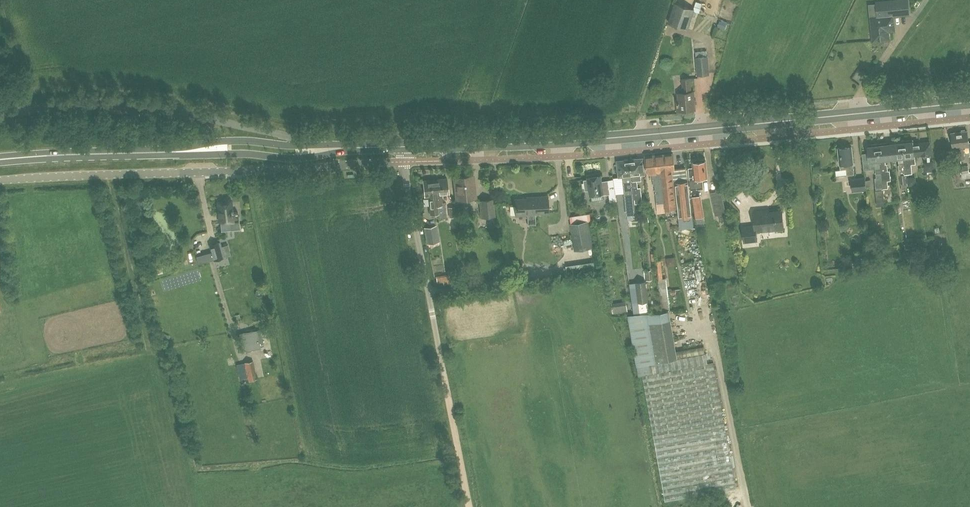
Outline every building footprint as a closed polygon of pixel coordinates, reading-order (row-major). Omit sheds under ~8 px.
[(878,22),(871,22),(873,41),(888,39),(887,27),(893,26),(892,15),(909,13),(907,0),(898,0),(876,2),(878,22)] [(675,2),(670,17),(668,23),(688,29),(690,23),(693,24),(695,18),(692,17),(695,9),(675,2)] [(722,21),(720,20),(718,27),(725,29),(728,22),(722,20),(722,21)] [(710,74),(708,56),(696,57),(697,75),(710,74)] [(682,79),(683,93),(678,93),(680,111),(695,109),(693,92),(692,78),(682,79)] [(951,132),(953,148),(957,148),(959,159),(964,158),(962,147),(969,146),(967,130),(966,130),(965,129),(962,130),(961,131),(951,132)] [(902,141),(902,143),(904,156),(906,173),(912,173),(911,164),(916,163),(915,156),(922,155),(922,154),(932,153),(931,143),(914,145),(913,141),(909,142),(909,140),(902,141)] [(906,175),(906,173),(904,156),(902,143),(902,141),(895,141),(895,143),(890,144),(892,158),(898,157),(899,166),(898,166),(899,174),(901,189),(907,189),(906,175)] [(868,152),(862,153),(864,170),(875,168),(876,177),(875,177),(876,189),(883,188),(878,145),(878,143),(871,144),(872,146),(867,147),(868,152)] [(887,164),(885,164),(885,159),(892,158),(890,144),(885,145),(885,143),(878,143),(878,145),(883,188),(888,187),(887,180),(891,180),(889,170),(888,171),(887,164)] [(838,148),(840,164),(841,169),(847,169),(847,175),(854,174),(853,162),(851,147),(845,147),(844,146),(840,147),(840,148),(838,148)] [(657,155),(659,173),(662,173),(665,202),(666,208),(676,207),(672,170),(675,169),(673,154),(657,155)] [(647,172),(652,172),(654,185),(655,185),(657,203),(665,202),(662,173),(659,173),(657,155),(645,157),(647,172)] [(633,188),(634,198),(635,198),(636,203),(642,202),(641,188),(638,188),(637,181),(641,180),(641,175),(644,174),(643,158),(630,159),(633,188)] [(618,161),(619,177),(623,176),(627,214),(636,214),(634,198),(633,188),(630,159),(618,161)] [(707,177),(706,161),(693,162),(695,180),(690,180),(691,189),(703,188),(702,177),(707,177)] [(934,161),(924,162),(925,171),(935,170),(934,161)] [(960,167),(962,179),(969,178),(969,172),(968,166),(960,167)] [(455,177),(457,199),(476,197),(473,175),(455,177)] [(588,177),(589,179),(584,180),(586,190),(590,190),(591,194),(602,193),(603,195),(610,194),(609,182),(603,182),(601,181),(600,175),(588,177)] [(865,177),(851,178),(853,191),(866,190),(865,177)] [(447,178),(435,179),(438,205),(439,218),(446,217),(445,202),(442,202),(441,194),(449,194),(447,178)] [(438,205),(435,179),(423,181),(425,196),(428,196),(430,214),(435,213),(436,219),(439,218),(438,205)] [(688,182),(676,183),(681,227),(693,226),(688,182)] [(692,197),(696,218),(705,217),(701,195),(692,197)] [(532,197),(532,198),(515,199),(516,215),(527,215),(528,224),(536,224),(535,213),(548,212),(547,196),(532,197)] [(225,201),(225,203),(219,204),(220,221),(225,220),(225,222),(230,222),(230,229),(239,228),(238,221),(238,212),(231,212),(230,200),(229,199),(226,199),(225,201)] [(480,201),(481,217),(495,215),(493,199),(480,201)] [(724,203),(713,205),(715,216),(726,214),(724,203)] [(755,225),(743,226),(745,241),(757,240),(756,231),(784,228),(782,210),(763,212),(763,210),(753,211),(755,225)] [(570,224),(574,251),(594,247),(589,220),(570,224)] [(439,241),(436,225),(425,228),(428,243),(439,241)] [(214,260),(223,257),(218,242),(210,245),(214,260)] [(939,260),(937,248),(921,250),(923,262),(939,260)] [(199,263),(207,261),(205,254),(197,256),(199,263)] [(567,276),(594,271),(592,260),(565,265),(567,276)] [(449,274),(442,275),(436,276),(438,283),(443,282),(444,285),(451,284),(449,274)] [(695,278),(684,280),(686,290),(697,287),(695,278)] [(669,306),(665,279),(658,280),(663,310),(666,310),(666,306),(669,306)] [(636,281),(638,302),(648,301),(646,280),(636,281)] [(611,305),(611,312),(627,311),(626,304),(611,305)] [(736,488),(713,362),(707,363),(705,354),(676,359),(668,311),(628,315),(637,365),(648,363),(650,374),(642,375),(666,501),(736,488)] [(260,329),(256,330),(241,333),(244,350),(264,346),(260,329)] [(253,361),(245,362),(248,377),(249,379),(257,378),(253,361)] [(245,362),(237,364),(240,379),(248,377),(245,362)]
